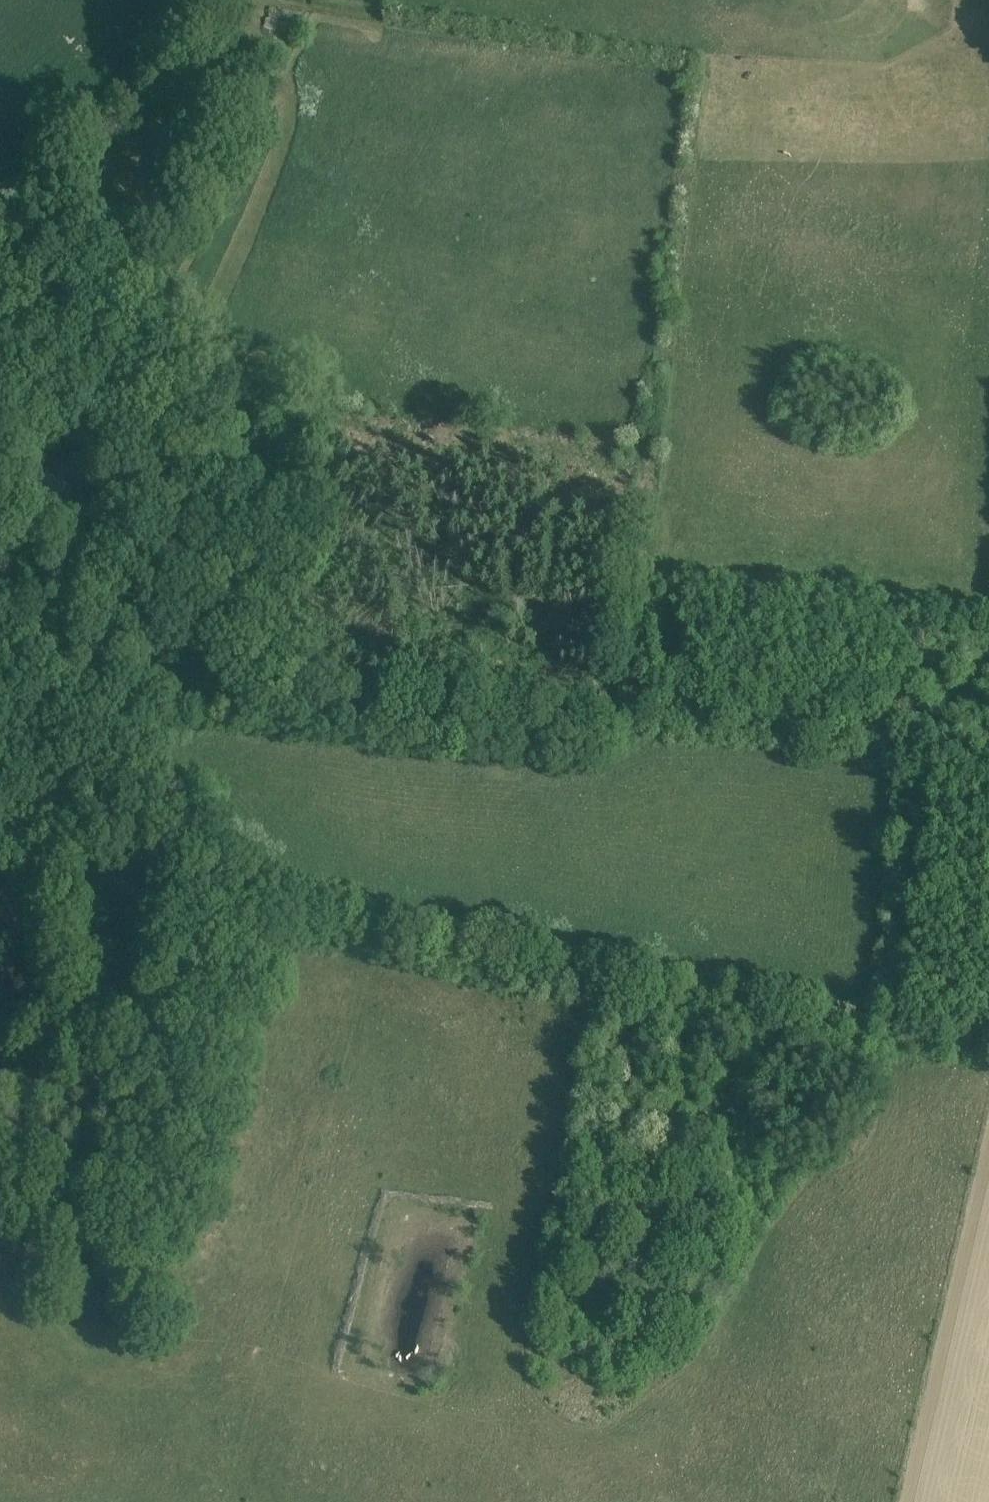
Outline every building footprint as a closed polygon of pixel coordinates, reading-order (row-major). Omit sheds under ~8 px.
[(267,8),(266,26),(304,28),(305,10),(267,8)]
